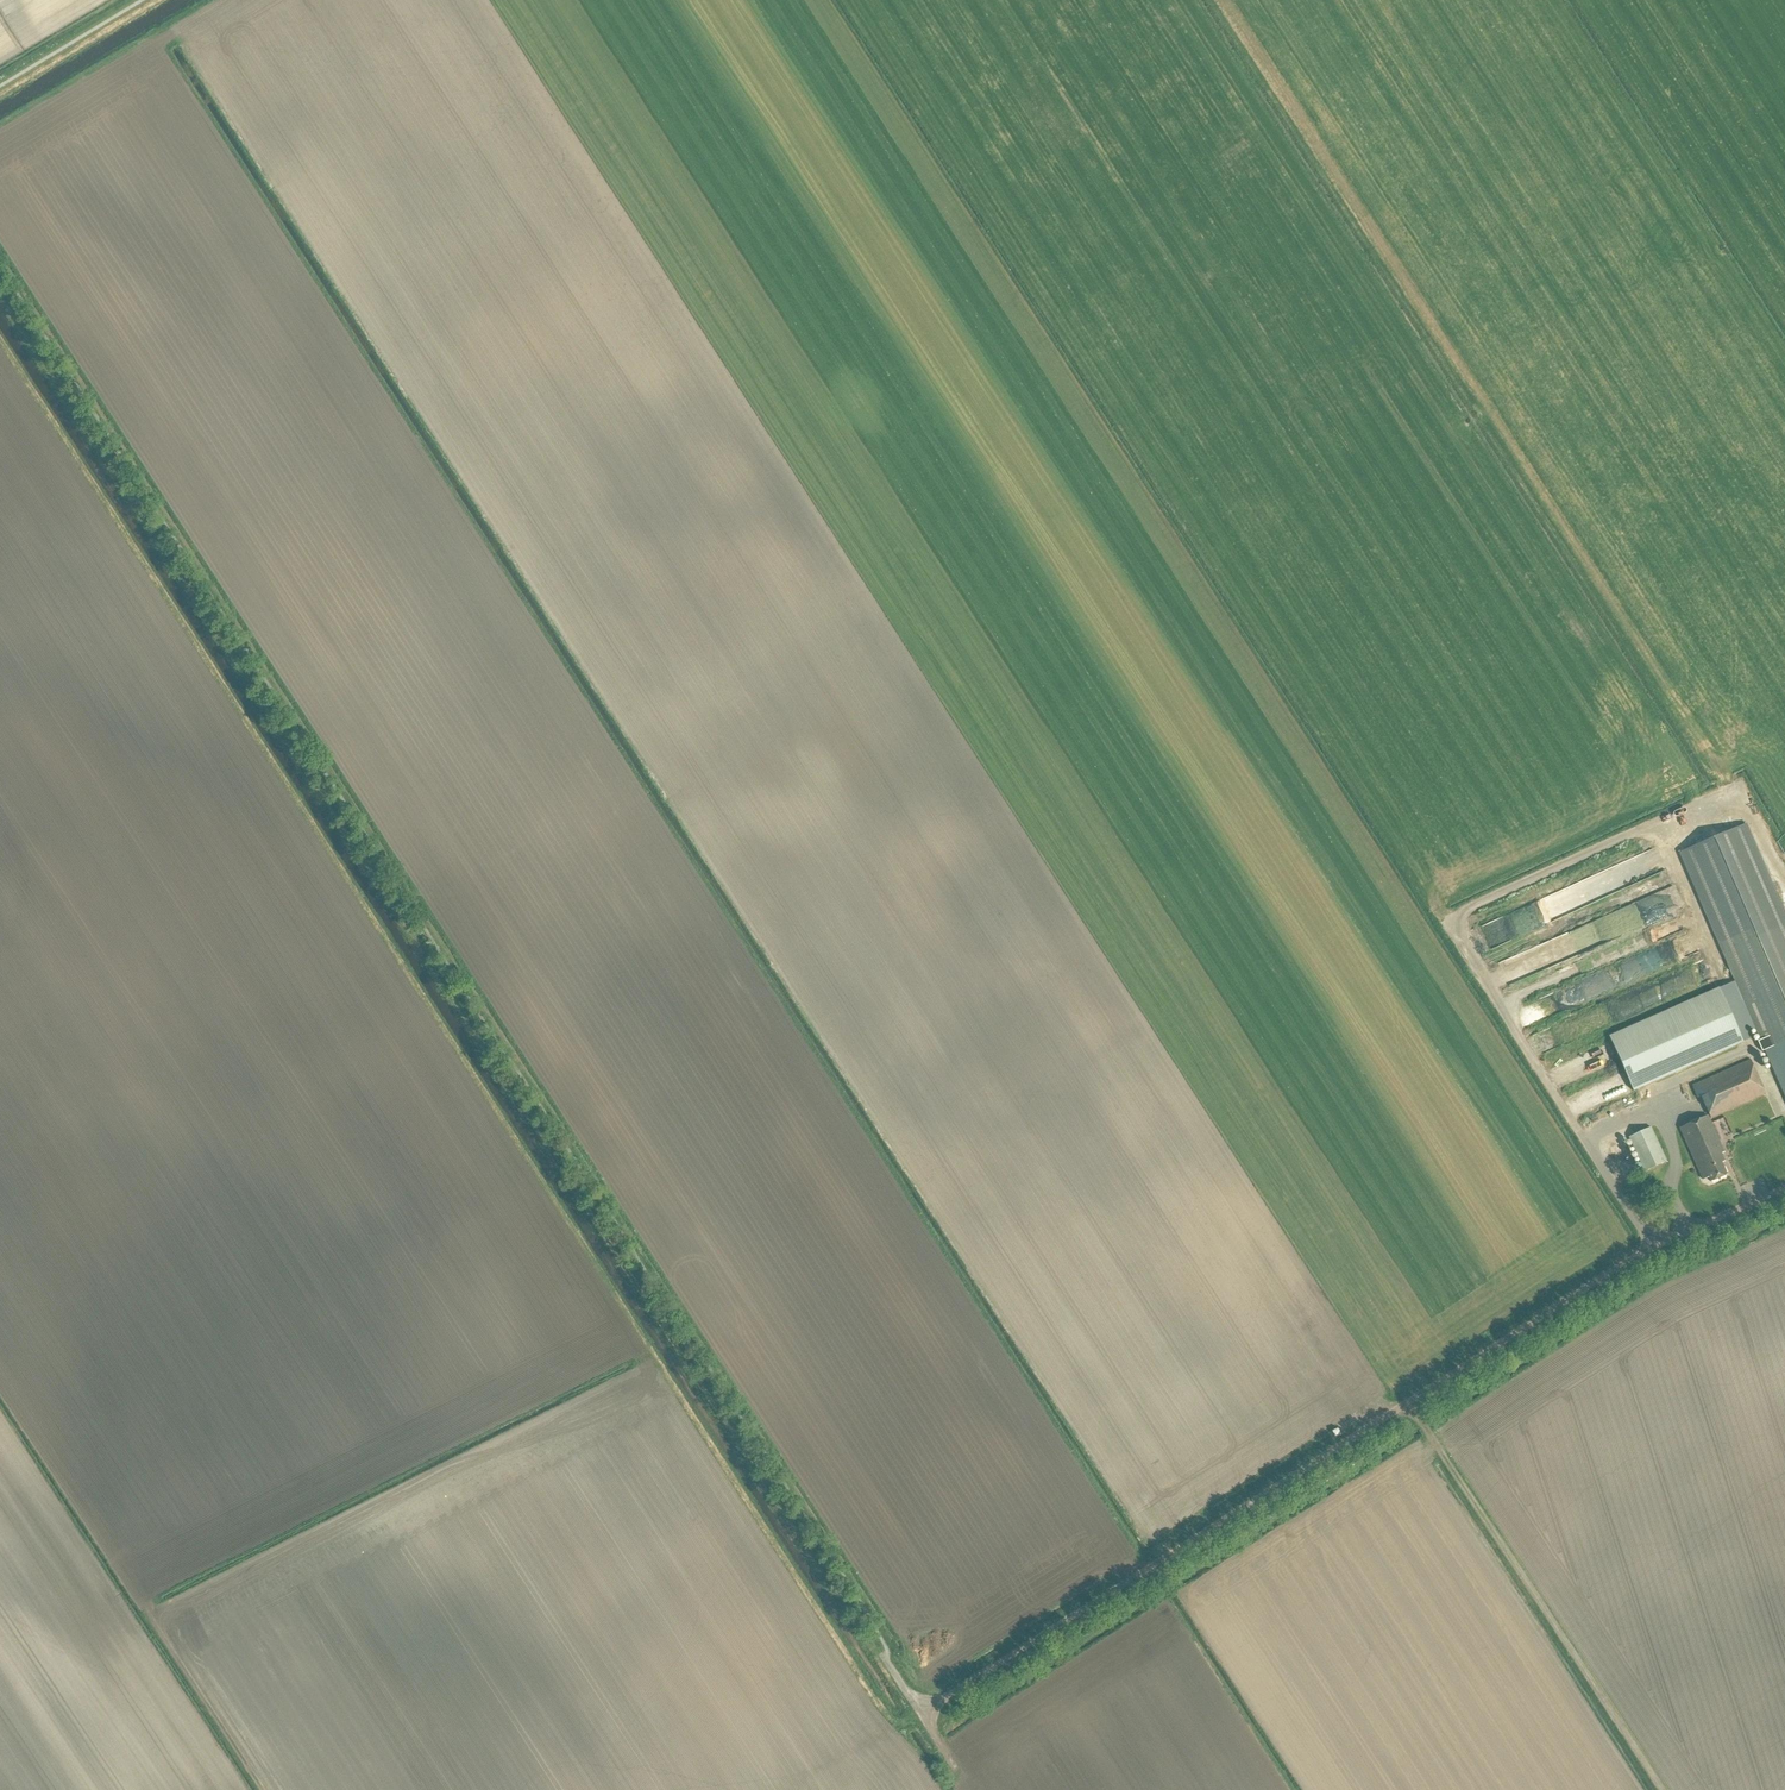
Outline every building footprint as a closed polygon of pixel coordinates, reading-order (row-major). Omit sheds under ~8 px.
[(1784,1096),(1784,914),(1747,825),(1681,854),(1784,1096)] [(1541,903),(1480,926),(1488,948),(1550,925),(1541,903)] [(1719,989),(1609,1038),(1633,1092),(1744,1043),(1719,989)] [(1752,1061),(1694,1087),(1704,1109),(1707,1108),(1712,1118),(1766,1094),(1752,1061)] [(1725,1162),(1722,1154),(1725,1153),(1708,1116),(1681,1128),(1704,1180),(1710,1177),(1712,1182),(1728,1175),(1723,1163),(1725,1162)] [(1651,1128),(1629,1138),(1645,1173),(1667,1163),(1651,1128)]
